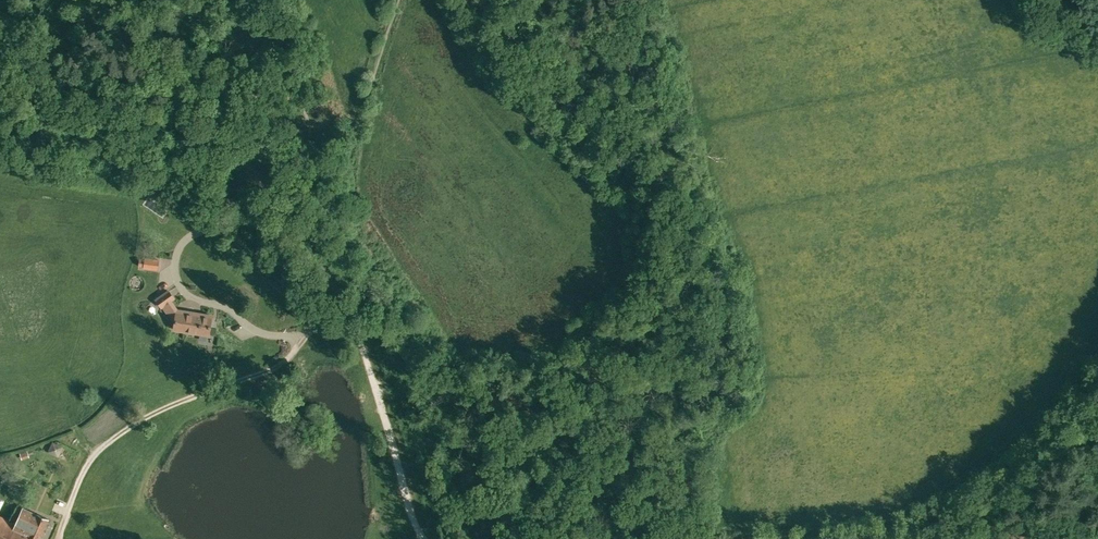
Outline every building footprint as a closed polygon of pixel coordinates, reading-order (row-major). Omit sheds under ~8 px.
[(158,270),(159,260),(144,258),(144,260),(143,267),(143,268),(158,270)] [(164,306),(175,322),(174,329),(208,334),(211,316),(177,310),(170,301),(174,298),(168,290),(155,299),(161,308),(164,306)] [(19,453),(22,459),(29,457),(27,450),(19,453)] [(0,516),(0,538),(39,538),(48,519),(23,507),(16,524),(0,516)]
